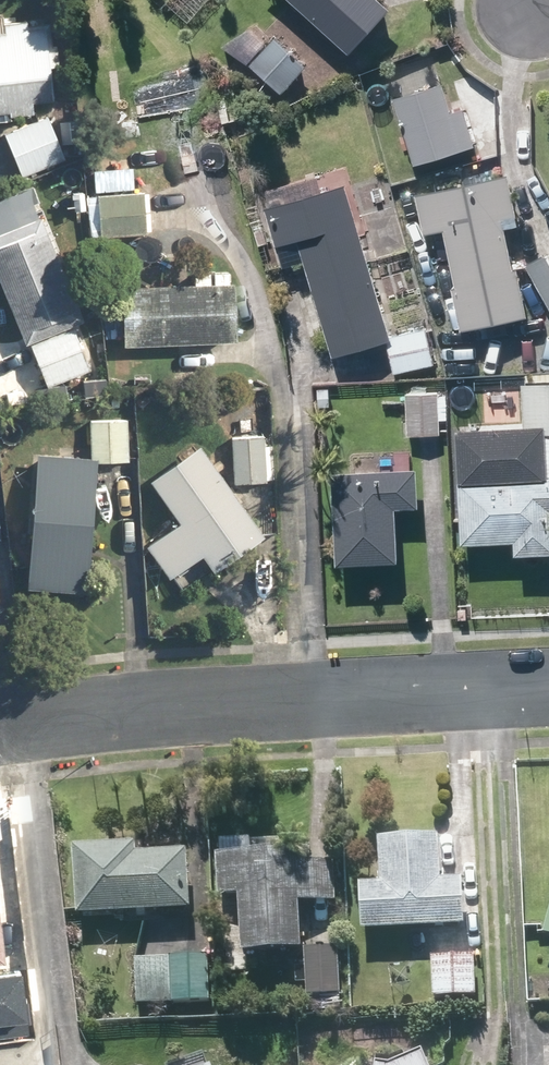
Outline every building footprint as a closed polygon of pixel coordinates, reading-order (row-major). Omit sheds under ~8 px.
[(351,53),(391,9),(381,0),(292,0),(351,53)] [(34,113),(33,101),(54,99),(47,23),(0,27),(0,112),(9,111),(10,116),(34,113)] [(281,95),(292,83),(298,89),(308,78),(301,73),(308,66),(275,37),(249,67),(281,95)] [(476,148),(465,109),(451,113),(443,84),(394,98),(414,166),(476,148)] [(49,115),(3,131),(18,176),(65,160),(49,115)] [(519,267),(513,268),(503,217),(519,214),(511,174),(414,193),(423,233),(445,229),(465,329),(529,316),(519,267)] [(426,326),(392,335),(351,183),(322,190),(318,176),(262,191),(277,245),(300,239),(332,357),(386,342),(395,376),(436,365),(426,326)] [(154,236),(146,236),(146,195),(89,195),(89,236),(122,236),(122,256),(154,256),(154,236)] [(85,319),(40,215),(0,232),(0,278),(48,387),(91,368),(72,324),(85,319)] [(525,265),(548,314),(548,253),(525,265)] [(196,268),(196,283),(128,284),(128,345),(235,345),(235,283),(230,283),(230,268),(196,268)] [(522,382),(523,428),(458,430),(460,541),(513,540),(514,556),(548,555),(548,381),(522,382)] [(406,392),(405,437),(440,438),(440,422),(447,422),(448,393),(406,392)] [(92,419),(89,456),(36,452),(26,587),(87,592),(96,460),(129,462),(131,421),(92,419)] [(266,434),(233,435),(234,482),(267,481),(266,434)] [(150,479),(179,520),(146,544),(170,578),(203,555),(215,571),(265,536),(201,444),(150,479)] [(399,562),(398,508),(420,507),(419,468),(331,471),(334,564),(399,562)] [(463,880),(443,881),(442,836),(378,838),(379,882),(359,883),(360,931),(464,928),(463,880)] [(217,896),(240,896),(240,952),(302,952),(302,903),(335,903),(335,863),(296,863),(296,841),(217,841),(217,896)] [(143,849),(143,844),(75,845),(77,914),(189,911),(187,848),(143,849)] [(339,948),(307,948),(307,995),(339,995),(339,948)] [(169,956),(169,960),(135,959),(135,1002),(210,1004),(210,956),(169,956)] [(475,957),(431,956),(431,997),(474,998),(475,957)] [(31,1042),(24,975),(0,978),(0,1045),(31,1042)] [(423,1049),(386,1064),(430,1064),(423,1049)]
